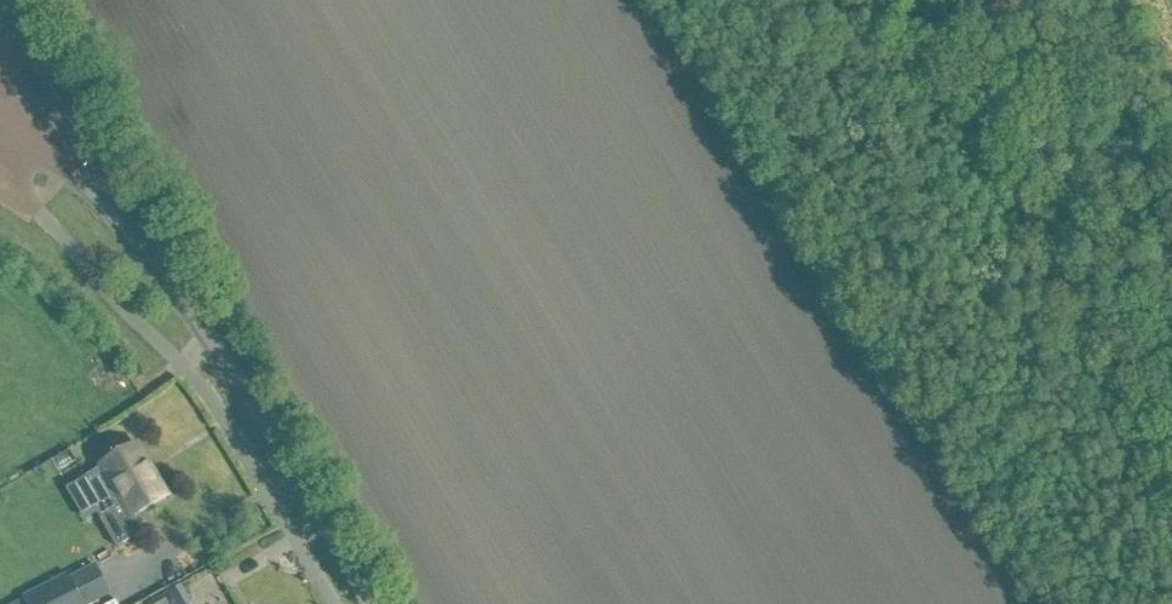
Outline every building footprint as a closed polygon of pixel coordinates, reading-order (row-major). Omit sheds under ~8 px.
[(167,498),(136,445),(82,477),(101,510),(96,513),(117,548),(144,532),(135,517),(167,498)] [(96,563),(70,577),(68,573),(21,596),(25,603),(95,603),(112,595),(96,563)]
